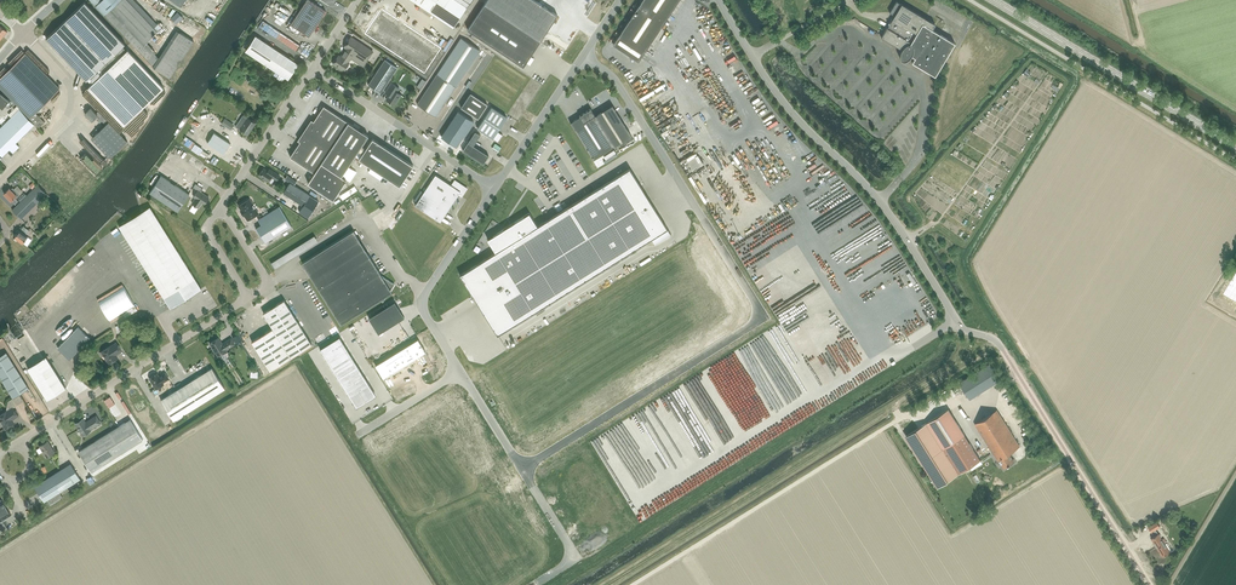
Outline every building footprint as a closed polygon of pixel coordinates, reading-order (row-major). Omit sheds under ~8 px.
[(135,0),(90,0),(130,42),(153,66),(159,58),(155,53),(156,52),(146,42),(162,27),(158,23),(157,24),(135,0)] [(326,11),(309,0),(307,0),(291,24),(309,36),(326,11)] [(453,27),(471,0),(412,0),(453,27)] [(467,29),(523,66),(558,15),(535,0),(487,0),(467,29)] [(613,44),(638,61),(679,0),(642,0),(613,44)] [(425,74),(446,42),(385,1),(364,34),(425,74)] [(930,21),(896,1),(889,12),(894,15),(887,27),(881,37),(901,49),(901,50),(900,51),(899,52),(899,53),(899,54),(898,54),(898,55),(898,56),(899,56),(899,57),(899,58),(900,59),(901,60),(902,60),(902,61),(903,61),(904,61),(905,61),(906,60),(907,60),(908,59),(909,58),(910,57),(911,56),(911,55),(914,57),(911,62),(935,76),(955,43),(932,29),(935,24),(930,21)] [(127,50),(123,46),(125,44),(85,2),(46,39),(87,81),(88,80),(91,84),(88,87),(124,125),(130,119),(164,87),(128,49),(127,50)] [(299,44),(263,20),(259,26),(273,36),(271,38),(277,42),(278,39),(295,50),(299,44)] [(159,58),(153,66),(170,78),(194,41),(177,30),(159,58)] [(686,44),(696,37),(694,33),(684,40),(686,44)] [(256,36),(246,51),(280,74),(277,78),(282,81),(285,77),(286,78),(296,62),(256,36)] [(366,62),(373,51),(351,37),(344,47),(346,48),(340,56),(338,55),(333,64),(344,71),(349,62),(348,62),(354,53),(366,62)] [(461,38),(417,104),(436,117),(480,50),(461,38)] [(299,51),(305,44),(303,42),(296,49),(299,51)] [(310,51),(304,47),(300,52),(306,57),(310,51)] [(30,117),(29,118),(38,128),(44,122),(35,112),(59,88),(25,54),(0,79),(0,87),(30,117)] [(368,85),(380,93),(397,67),(385,59),(368,85)] [(906,72),(921,78),(924,70),(910,64),(906,72)] [(389,95),(386,99),(394,105),(401,95),(396,92),(399,88),(391,83),(385,92),(389,95)] [(697,86),(689,90),(692,94),(699,89),(697,86)] [(3,109),(10,100),(0,92),(0,106),(3,109)] [(461,107),(478,118),(487,104),(470,93),(470,94),(461,107)] [(593,160),(614,147),(631,136),(612,105),(595,115),(590,109),(586,112),(584,111),(584,113),(579,116),(580,117),(570,123),(593,160)] [(308,183),(333,200),(346,179),(341,176),(358,151),(362,153),(366,148),(362,145),(368,135),(324,106),(290,157),(314,173),(308,183)] [(491,107),(477,128),(498,142),(502,135),(497,131),(507,117),(491,107)] [(106,125),(109,122),(98,111),(96,114),(91,108),(85,114),(92,121),(95,118),(100,123),(102,121),(106,125)] [(0,129),(0,154),(2,156),(7,151),(10,149),(13,153),(20,146),(16,143),(34,124),(19,109),(13,115),(14,115),(0,129)] [(458,111),(441,136),(456,146),(473,121),(458,111)] [(255,123),(247,117),(247,118),(243,115),(239,121),(243,124),(239,129),(247,135),(255,123)] [(225,118),(221,123),(230,130),(233,126),(228,122),(229,121),(225,118)] [(668,127),(660,132),(662,136),(670,131),(668,127)] [(483,164),(488,155),(473,145),(480,135),(475,131),(462,150),(483,164)] [(214,133),(207,143),(223,154),(230,143),(214,133)] [(399,186),(413,165),(372,138),(366,148),(362,153),(359,159),(399,186)] [(192,141),(188,147),(198,153),(202,147),(192,141)] [(263,168),(258,175),(269,182),(272,177),(277,180),(280,176),(269,169),(268,171),(263,168)] [(495,252),(460,275),(497,335),(651,238),(655,243),(670,234),(667,228),(630,168),(537,226),(529,213),(487,239),(495,252)] [(161,175),(150,193),(178,211),(189,194),(161,175)] [(435,175),(415,205),(440,222),(458,194),(462,196),(467,188),(455,180),(451,185),(435,175)] [(318,201),(290,182),(283,193),(303,206),(299,212),(307,217),(318,201)] [(27,195),(21,202),(12,210),(21,219),(47,193),(38,184),(27,195)] [(195,198),(192,203),(199,208),(202,202),(205,204),(209,197),(201,192),(203,188),(195,184),(193,187),(198,190),(193,197),(195,198)] [(17,192),(13,188),(11,190),(9,188),(4,193),(14,204),(18,201),(16,199),(20,195),(17,192)] [(21,202),(27,195),(24,192),(17,198),(21,202)] [(249,199),(239,206),(247,220),(258,213),(249,199)] [(201,289),(150,206),(119,226),(170,308),(201,289)] [(265,242),(291,226),(279,206),(258,220),(261,225),(256,228),(265,242)] [(26,235),(29,231),(24,226),(20,231),(19,231),(17,230),(16,232),(17,233),(15,237),(15,238),(15,239),(17,240),(18,239),(23,243),(28,237),(26,235)] [(353,230),(302,262),(340,324),(376,302),(379,300),(383,302),(394,284),(382,276),(353,230)] [(314,235),(270,259),(273,264),(317,241),(314,235)] [(785,243),(789,250),(797,245),(793,238),(785,243)] [(807,260),(803,262),(804,264),(802,265),(804,269),(811,266),(807,260)] [(804,271),(807,276),(814,273),(811,267),(804,271)] [(1223,294),(1235,302),(1235,272),(1223,294)] [(919,301),(917,298),(914,300),(917,306),(923,303),(923,304),(927,302),(925,298),(919,301)] [(312,344),(303,331),(284,300),(263,313),(273,328),(251,341),(270,370),(312,344)] [(378,334),(404,317),(394,302),(369,318),(378,334)] [(914,316),(919,327),(925,324),(921,313),(914,316)] [(339,336),(320,348),(355,406),(375,393),(339,336)] [(218,337),(209,343),(218,356),(220,355),(221,355),(222,355),(224,354),(224,353),(224,352),(227,351),(226,350),(235,344),(231,338),(222,343),(218,337)] [(418,339),(404,347),(412,360),(426,352),(418,339)] [(101,351),(109,364),(118,358),(115,354),(121,350),(117,343),(110,347),(110,346),(101,351)] [(404,347),(390,356),(398,369),(412,360),(404,347)] [(0,356),(0,377),(13,398),(29,388),(6,352),(0,356)] [(66,388),(46,356),(27,368),(47,400),(66,388)] [(390,356),(375,365),(383,378),(398,369),(390,356)] [(959,382),(970,399),(1001,380),(990,363),(959,382)] [(186,384),(199,404),(225,388),(212,368),(186,384)] [(835,381),(844,376),(842,372),(833,377),(835,381)] [(151,376),(151,377),(149,378),(156,389),(164,384),(163,383),(169,379),(165,373),(159,376),(157,373),(155,375),(154,374),(151,376)] [(184,414),(199,404),(186,384),(171,393),(184,414)] [(173,421),(184,414),(171,393),(160,400),(173,421)] [(18,415),(13,408),(7,412),(6,411),(0,415),(0,420),(6,429),(14,423),(12,419),(18,415)] [(980,460),(964,435),(948,409),(926,423),(943,448),(959,474),(980,460)] [(997,410),(975,424),(998,461),(999,460),(1004,468),(1014,462),(1008,453),(1019,446),(997,410)] [(100,423),(96,416),(85,423),(84,420),(76,425),(83,435),(90,430),(90,429),(100,423)] [(130,419),(78,451),(91,472),(143,440),(130,419)] [(926,423),(906,436),(938,487),(959,474),(926,423)] [(46,457),(55,452),(48,441),(39,446),(46,457)] [(71,463),(50,476),(60,492),(80,479),(71,463)] [(44,501),(60,492),(50,476),(34,486),(44,501)] [(11,515),(1,500),(0,501),(0,522),(11,515)] [(1157,547),(1164,543),(1166,541),(1164,538),(1162,539),(1158,534),(1155,529),(1160,526),(1157,522),(1148,527),(1151,532),(1152,532),(1154,536),(1151,538),(1157,547)] [(1164,543),(1157,547),(1163,556),(1169,552),(1164,543)]
